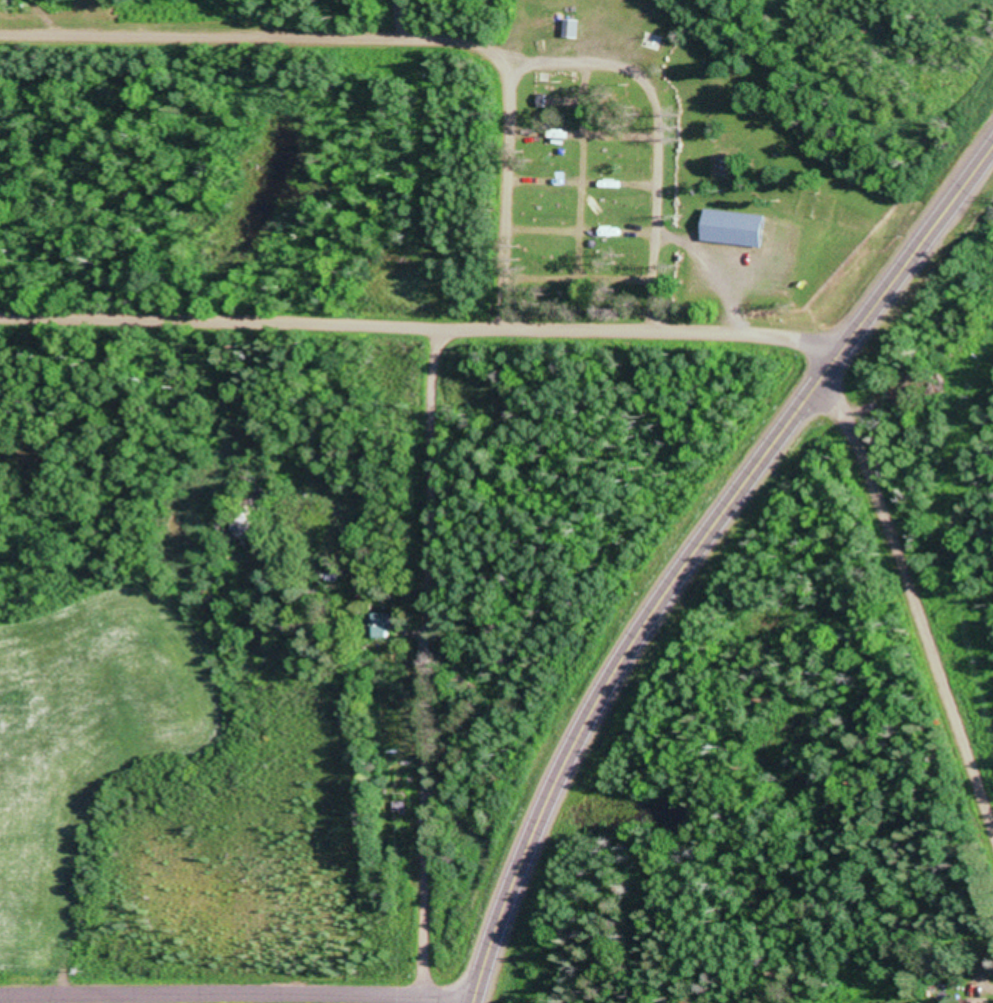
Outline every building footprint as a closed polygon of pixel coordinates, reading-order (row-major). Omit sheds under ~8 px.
[(582,17),(569,16),(567,34),(580,36),(582,17)] [(657,33),(647,30),(644,42),(654,45),(657,33)] [(768,245),(771,212),(711,207),(708,239),(768,245)] [(225,538),(256,528),(250,510),(219,521),(225,538)] [(394,611),(375,611),(375,635),(394,635),(394,611)] [(409,800),(397,800),(397,809),(409,809),(409,800)]
